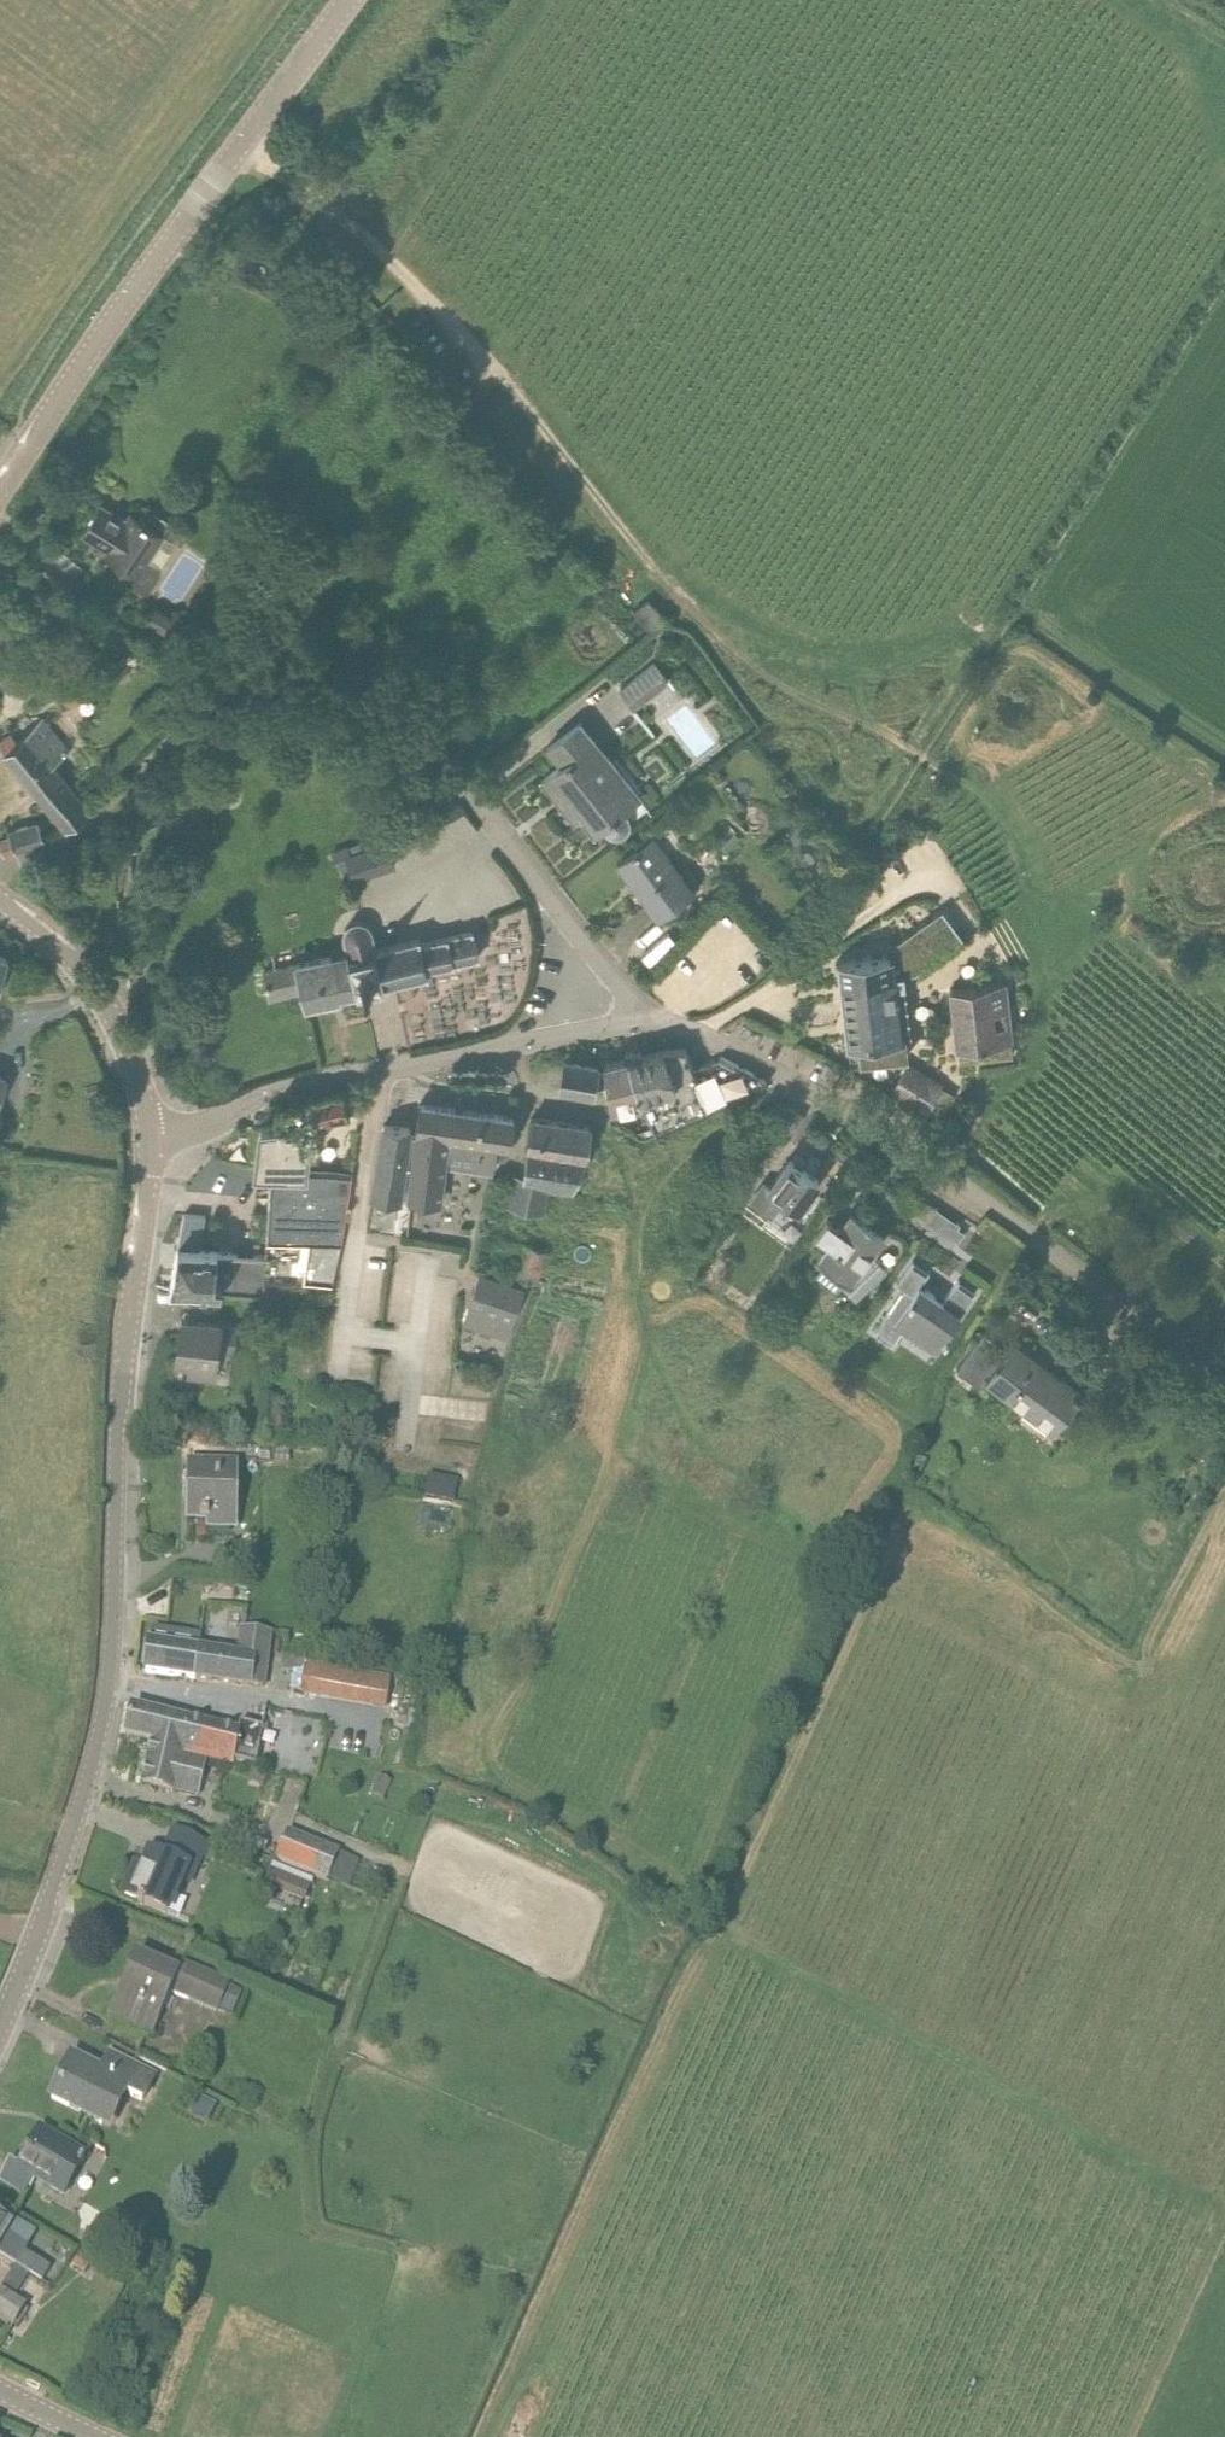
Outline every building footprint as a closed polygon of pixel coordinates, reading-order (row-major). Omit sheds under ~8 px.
[(131,511),(124,521),(100,505),(82,532),(107,548),(101,557),(133,573),(127,583),(144,593),(148,592),(162,572),(161,567),(150,561),(166,534),(131,511)] [(74,579),(69,575),(50,560),(40,571),(59,587),(64,592),(74,579)] [(632,611),(652,635),(669,621),(649,597),(632,611)] [(174,642),(185,625),(156,606),(145,624),(174,642)] [(634,678),(620,690),(633,708),(648,697),(634,678)] [(44,717),(8,748),(67,828),(89,812),(54,765),(71,749),(44,717)] [(622,836),(628,832),(627,831),(629,826),(630,821),(627,816),(624,811),(642,797),(581,719),(547,746),(562,765),(541,781),(555,798),(562,793),(579,814),(581,817),(594,835),(594,834),(594,835),(603,828),(606,832),(610,836),(616,837),(621,836),(622,836)] [(800,827),(792,818),(782,828),(789,837),(800,827)] [(31,824),(9,832),(11,838),(0,842),(0,847),(3,856),(45,841),(38,821),(31,824)] [(637,886),(649,901),(660,915),(695,888),(655,837),(618,865),(631,882),(635,879),(639,884),(637,886)] [(350,856),(345,857),(354,882),(395,867),(386,842),(350,856)] [(345,857),(350,856),(346,845),(329,851),(332,862),(345,857)] [(919,969),(969,942),(952,911),(902,939),(919,969)] [(348,957),(355,988),(360,987),(388,981),(427,973),(424,970),(480,957),(472,932),(422,943),(419,939),(375,948),(372,930),(368,923),(363,921),(355,920),(352,922),(348,924),(345,929),(342,933),(348,957)] [(892,954),(862,957),(838,960),(838,961),(839,961),(840,978),(840,979),(840,980),(841,980),(843,1002),(864,1000),(862,977),(891,974),(894,975),(892,954)] [(331,955),(295,964),(306,1005),(341,997),(337,993),(355,988),(348,957),(331,960),(331,955)] [(273,1002),(300,997),(294,966),(267,971),(273,1002)] [(864,1000),(843,1002),(850,1060),(849,1060),(849,1061),(893,1057),(891,1036),(901,1035),(894,975),(891,974),(862,977),(864,1000)] [(956,1047),(967,1045),(968,1061),(996,1058),(996,1054),(1012,1052),(1011,1040),(1014,1040),(1007,981),(950,988),(956,1047)] [(663,1050),(656,1052),(642,1056),(640,1048),(624,1053),(626,1058),(642,1102),(641,1102),(657,1136),(767,1083),(766,1081),(762,1078),(743,1067),(720,1056),(720,1057),(733,1064),(732,1067),(718,1060),(694,1071),(685,1047),(663,1050)] [(642,1102),(626,1058),(603,1065),(605,1069),(611,1110),(641,1102),(642,1102)] [(564,1062),(560,1088),(595,1094),(599,1068),(564,1062)] [(908,1063),(890,1092),(926,1113),(928,1110),(940,1118),(950,1100),(939,1093),(944,1084),(908,1063)] [(307,1147),(310,1148),(318,1149),(319,1123),(319,1121),(347,1115),(342,1091),(307,1099),(279,1107),(282,1114),(260,1125),(280,1124),(280,1125),(303,1124),(302,1146),(307,1147)] [(419,1104),(416,1128),(407,1199),(437,1203),(441,1167),(475,1172),(476,1161),(494,1164),(496,1144),(511,1146),(512,1140),(515,1116),(467,1110),(419,1104)] [(531,1118),(528,1142),(523,1174),(512,1173),(505,1206),(544,1214),(549,1185),(573,1189),(585,1161),(590,1126),(531,1118)] [(260,1125),(256,1161),(255,1163),(307,1170),(308,1163),(310,1148),(307,1147),(302,1146),(303,1124),(280,1125),(280,1124),(260,1125)] [(383,1124),(377,1180),(373,1179),(371,1201),(401,1205),(410,1128),(383,1124)] [(652,1128),(638,1133),(641,1140),(654,1134),(652,1128)] [(761,1156),(762,1156),(773,1163),(781,1152),(769,1144),(764,1152),(761,1156)] [(790,1159),(771,1186),(764,1180),(749,1201),(772,1218),(784,1201),(797,1210),(819,1180),(790,1159)] [(270,1179),(268,1212),(266,1239),(270,1239),(269,1243),(268,1257),(265,1257),(265,1258),(263,1283),(297,1287),(298,1284),(304,1284),(304,1281),(333,1283),(346,1228),(347,1218),(352,1170),(308,1163),(307,1170),(272,1165),(270,1179)] [(938,1210),(912,1193),(896,1216),(921,1234),(938,1210)] [(409,1204),(398,1206),(394,1234),(406,1235),(407,1233),(411,1234),(414,1212),(408,1211),(409,1204)] [(962,1227),(938,1211),(921,1234),(945,1252),(962,1227)] [(841,1284),(852,1295),(885,1271),(872,1253),(883,1238),(851,1215),(841,1230),(827,1220),(817,1234),(829,1243),(817,1259),(846,1279),(841,1284)] [(255,1256),(235,1255),(217,1253),(217,1252),(192,1249),(203,1217),(190,1216),(177,1247),(170,1286),(170,1288),(200,1290),(220,1293),(230,1294),(281,1301),(274,1321),(283,1323),(297,1287),(263,1283),(265,1258),(255,1256)] [(538,1285),(548,1251),(520,1241),(509,1275),(538,1285)] [(912,1260),(899,1280),(897,1283),(914,1294),(900,1315),(890,1309),(874,1332),(892,1343),(904,1326),(936,1349),(976,1290),(958,1278),(943,1301),(920,1286),(929,1272),(912,1260)] [(522,1286),(479,1272),(462,1324),(508,1339),(522,1286)] [(181,1319),(179,1336),(176,1360),(194,1362),(192,1377),(216,1380),(220,1352),(235,1354),(239,1325),(224,1322),(224,1326),(181,1319)] [(985,1333),(957,1369),(982,1388),(985,1382),(1050,1432),(1080,1393),(1047,1367),(1043,1373),(1010,1349),(1009,1351),(985,1333)] [(98,1344),(82,1345),(83,1358),(99,1357),(98,1344)] [(232,1526),(229,1463),(206,1463),(206,1466),(191,1466),(191,1517),(201,1517),(201,1520),(209,1520),(209,1517),(224,1518),(231,1517),(231,1526),(232,1526)] [(456,1484),(428,1478),(424,1500),(452,1506),(456,1484)] [(238,1654),(198,1650),(194,1677),(262,1685),(269,1630),(241,1626),(238,1654)] [(173,1647),(149,1645),(148,1645),(145,1672),(169,1675),(194,1677),(198,1650),(173,1647)] [(294,1673),(290,1694),(310,1698),(314,1677),(312,1676),(314,1662),(284,1656),(281,1670),(294,1673)] [(386,1705),(390,1679),(334,1670),(329,1697),(386,1705)] [(208,1756),(183,1752),(184,1748),(190,1720),(190,1721),(131,1707),(126,1735),(152,1742),(143,1784),(199,1797),(208,1756)] [(190,1720),(184,1748),(255,1764),(263,1727),(240,1723),(238,1732),(190,1720)] [(264,1772),(250,1768),(247,1781),(260,1785),(264,1772)] [(389,1781),(377,1776),(369,1794),(381,1799),(389,1781)] [(326,1881),(337,1850),(286,1831),(274,1861),(326,1881)] [(147,1871),(136,1866),(123,1894),(171,1915),(185,1883),(191,1886),(208,1849),(169,1833),(160,1856),(155,1853),(147,1871)] [(305,1902),(313,1879),(286,1868),(284,1872),(271,1868),(264,1886),(305,1902)] [(178,1971),(166,1966),(137,1953),(110,2015),(156,2035),(172,1993),(218,2013),(219,2011),(232,2016),(243,1990),(230,1985),(230,1983),(182,1962),(178,1971)] [(157,2077),(133,2065),(111,2055),(99,2079),(69,2064),(52,2098),(111,2128),(128,2093),(145,2101),(157,2077)] [(192,2111),(208,2120),(215,2106),(198,2097),(192,2111)] [(87,2158),(39,2130),(18,2166),(10,2161),(0,2177),(0,2179),(27,2195),(35,2181),(63,2198),(87,2158)] [(16,2265),(22,2254),(1,2241),(11,2225),(0,2218),(0,2256),(16,2265)] [(25,2251),(16,2266),(30,2275),(30,2274),(39,2279),(48,2265),(25,2251)] [(79,2255),(73,2265),(84,2272),(91,2262),(79,2255)] [(141,2272),(150,2277),(156,2266),(147,2261),(141,2272)] [(16,2266),(1,2289),(15,2297),(30,2275),(16,2266)] [(0,2290),(0,2316),(14,2325),(26,2304),(15,2297),(1,2289),(0,2290)]
